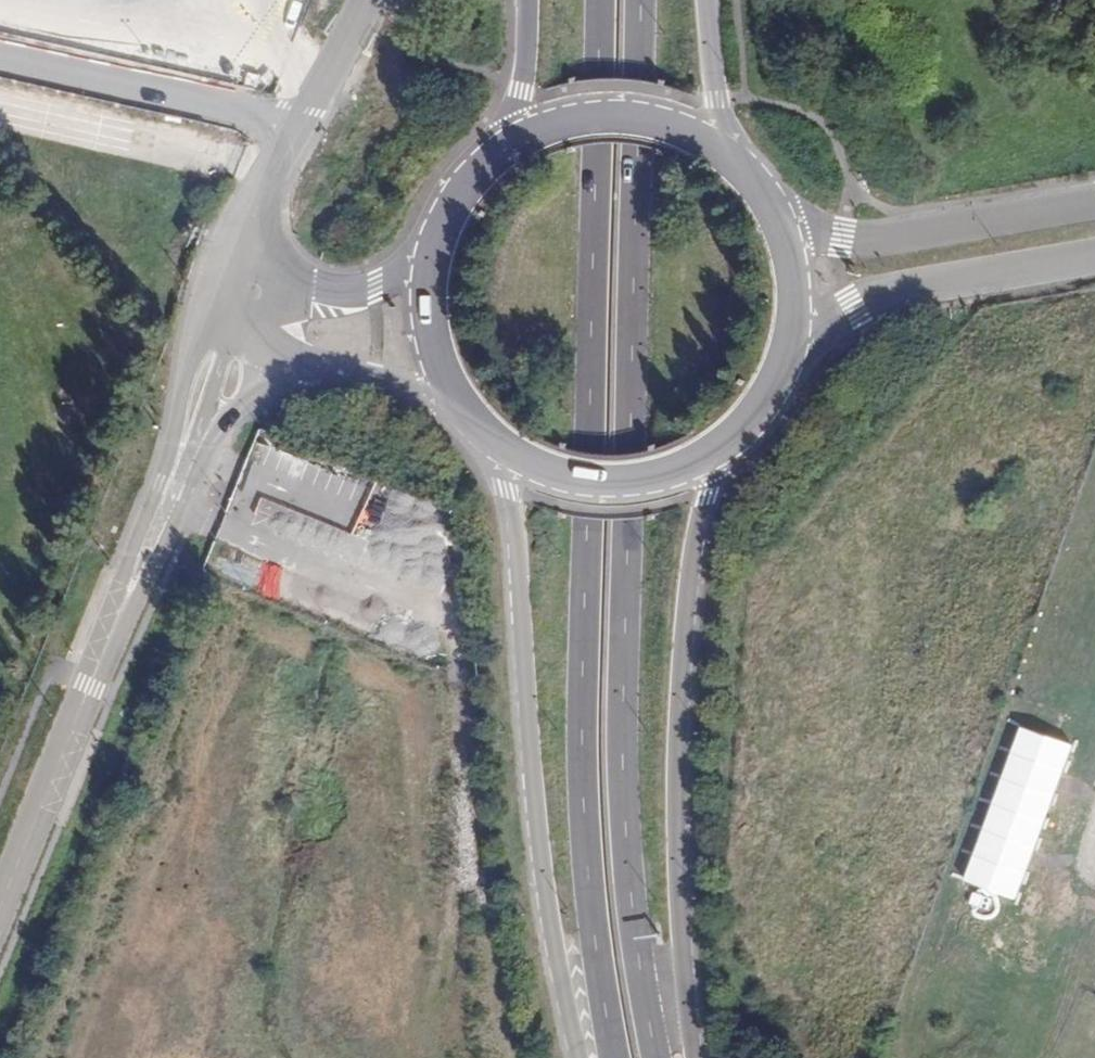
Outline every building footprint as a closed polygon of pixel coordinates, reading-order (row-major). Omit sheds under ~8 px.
[(354,553),(385,565),(390,551),(421,564),(440,517),(379,492),(354,553)]
